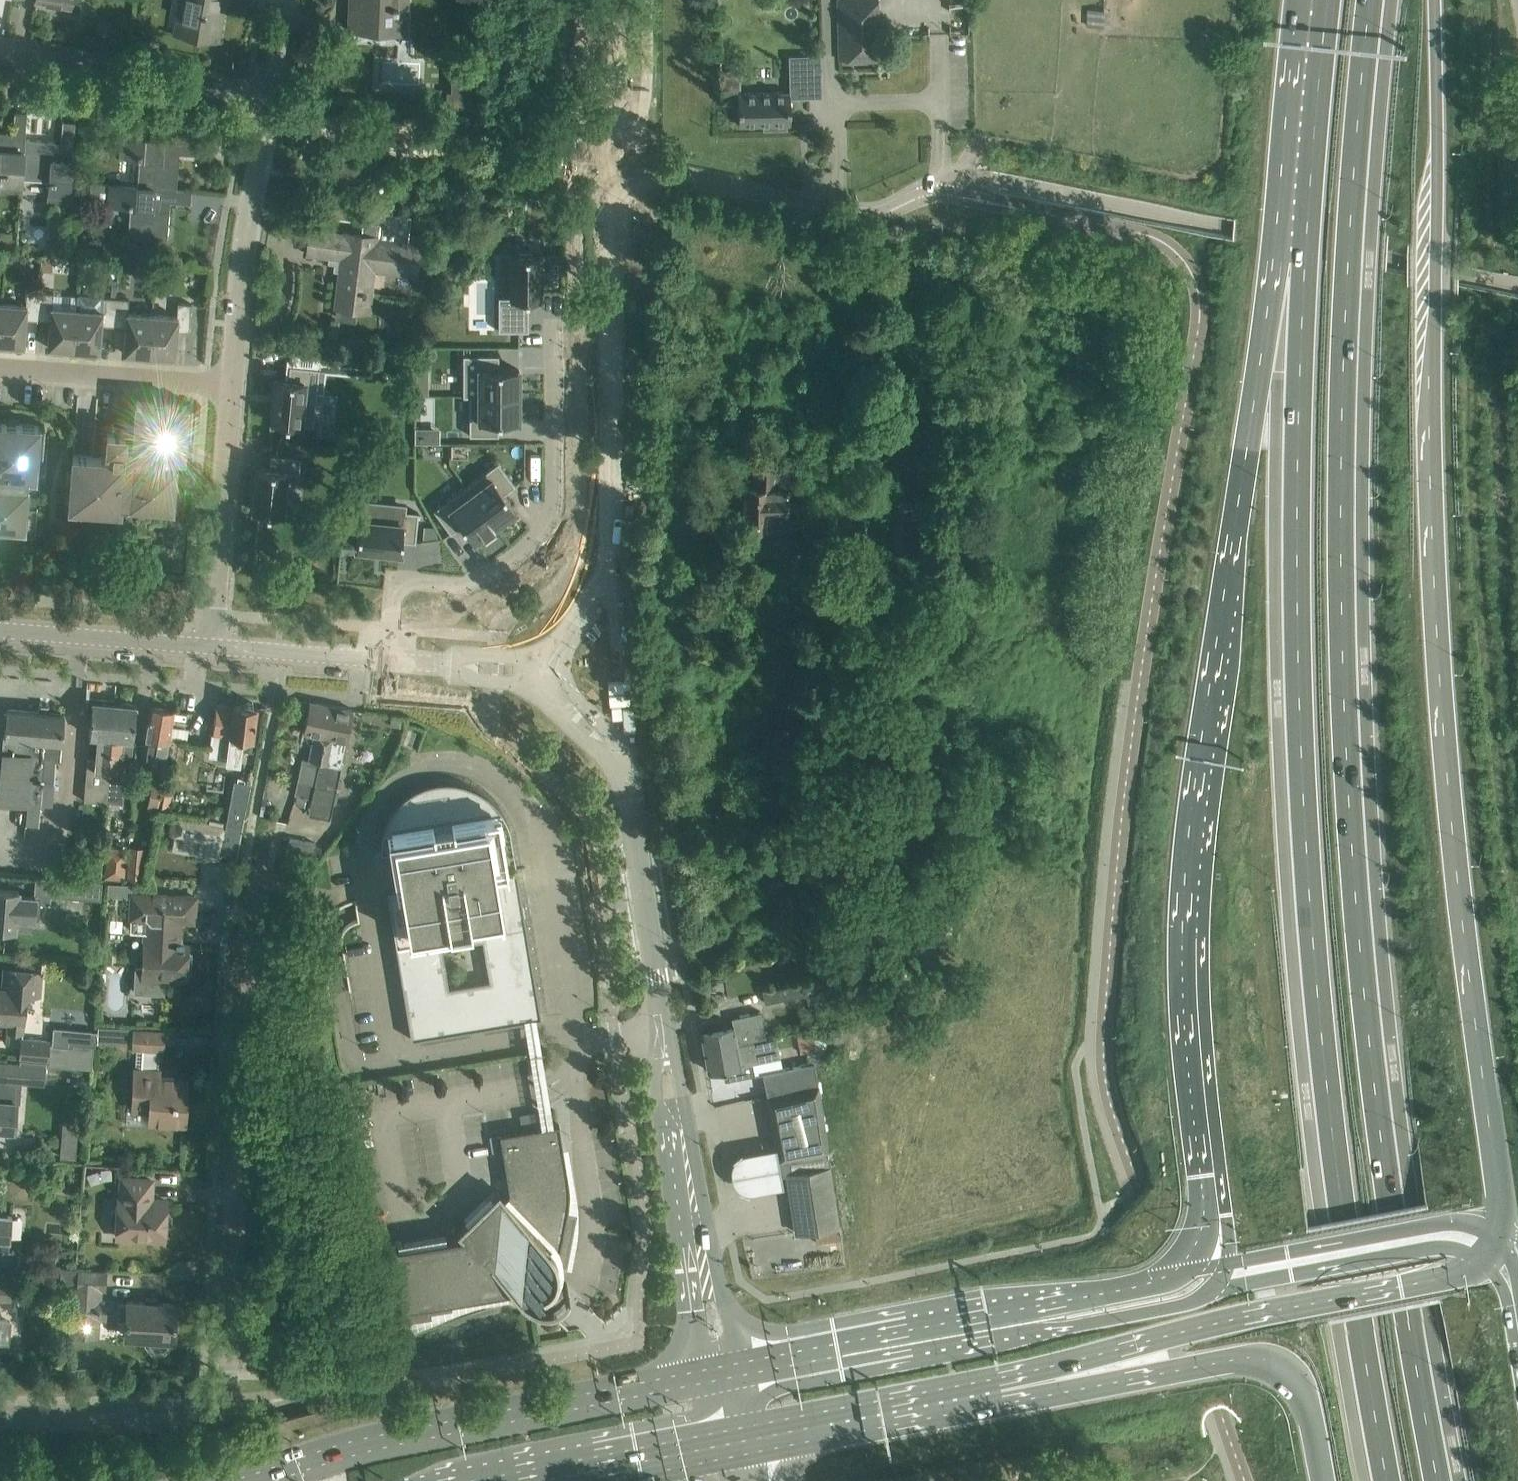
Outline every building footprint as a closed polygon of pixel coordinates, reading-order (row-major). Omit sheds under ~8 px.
[(179,33),(213,39),(220,0),(185,0),(179,33)] [(349,29),(367,30),(367,22),(397,24),(398,7),(406,8),(407,0),(350,0),(349,29)] [(838,59),(879,58),(877,0),(837,0),(838,59)] [(807,56),(808,72),(821,71),(820,55),(807,56)] [(420,84),(421,61),(384,60),(384,82),(420,84)] [(721,69),(720,69),(720,104),(738,103),(738,124),(790,123),(789,96),(789,91),(740,92),(740,68),(721,69)] [(2,171),(1,190),(21,192),(22,177),(21,177),(24,139),(25,139),(27,113),(15,112),(13,132),(0,132),(0,171),(2,171)] [(61,141),(25,139),(24,139),(21,177),(22,177),(50,180),(49,199),(69,200),(73,142),(75,122),(63,121),(61,141)] [(122,136),(120,156),(139,158),(137,186),(176,189),(179,153),(200,154),(201,129),(176,127),(175,140),(122,136)] [(333,161),(333,165),(331,178),(330,185),(361,189),(365,165),(333,161)] [(89,203),(112,205),(131,206),(129,235),(167,238),(170,201),(190,203),(191,190),(176,189),(137,186),(114,184),(112,184),(90,182),(89,203)] [(310,229),(307,253),(341,257),(335,306),(337,306),(336,317),(354,320),(355,308),(368,310),(370,294),(362,293),(366,262),(400,266),(399,274),(415,276),(420,237),(408,235),(410,216),(394,214),(374,211),(373,223),(362,222),(361,234),(344,232),(327,229),(327,231),(310,229)] [(540,254),(511,254),(511,296),(498,296),(498,331),(528,330),(528,298),(540,298),(540,281),(541,281),(541,278),(540,278),(540,273),(541,273),(541,271),(540,270),(540,254)] [(0,315),(0,348),(10,349),(10,344),(24,345),(26,318),(38,319),(40,291),(27,290),(25,305),(1,303),(0,315)] [(53,292),(40,291),(38,319),(50,320),(48,347),(62,348),(61,353),(73,353),(76,309),(52,307),(53,292)] [(76,309),(73,353),(85,354),(85,350),(99,351),(101,324),(113,325),(115,297),(77,294),(76,309)] [(129,298),(115,297),(113,325),(125,326),(123,353),(137,354),(137,358),(149,359),(152,314),(128,313),(129,298)] [(191,303),(178,302),(177,316),(152,314),(149,359),(161,360),(161,355),(175,357),(177,330),(189,331),(191,303)] [(498,355),(463,355),(463,391),(463,396),(469,396),(469,395),(520,395),(520,394),(518,394),(518,382),(520,382),(520,379),(518,379),(518,369),(498,369),(498,355)] [(273,405),(272,421),(313,426),(319,368),(289,365),(288,379),(276,378),(274,395),(273,394),(273,397),(274,397),(274,402),(272,402),(272,404),(273,405)] [(520,395),(469,395),(469,396),(469,435),(498,435),(498,421),(518,421),(518,411),(520,411),(520,408),(518,408),(518,396),(520,396),(520,395)] [(67,509),(67,511),(91,512),(90,516),(86,516),(86,518),(92,518),(93,517),(91,516),(91,512),(103,513),(104,501),(118,502),(117,514),(119,515),(120,502),(156,505),(155,516),(153,516),(152,517),(183,520),(186,487),(185,487),(184,490),(173,489),(176,455),(183,455),(183,453),(171,452),(172,438),(183,439),(183,440),(184,440),(185,430),(189,430),(189,432),(190,432),(192,403),(191,403),(191,405),(166,403),(166,400),(167,400),(167,398),(152,397),(151,398),(152,399),(152,402),(136,400),(135,416),(133,435),(129,435),(125,434),(125,433),(108,432),(107,432),(106,449),(107,450),(106,457),(99,457),(93,456),(92,456),(74,455),(73,455),(71,473),(80,473),(79,485),(70,484),(68,509),(67,509)] [(8,525),(7,537),(5,536),(4,538),(35,540),(38,508),(37,508),(36,510),(25,509),(28,475),(35,476),(35,474),(23,473),(24,459),(35,459),(35,461),(36,461),(37,451),(41,451),(41,452),(42,452),(44,424),(43,424),(42,425),(19,423),(19,420),(19,419),(4,418),(4,419),(4,422),(0,422),(0,525),(8,525)] [(768,526),(768,535),(786,535),(787,489),(794,489),(795,459),(753,458),(753,487),(743,487),(741,526),(768,526)] [(515,485),(498,462),(465,485),(495,525),(516,510),(504,493),(515,485)] [(269,476),(267,492),(255,491),(252,533),(280,536),(284,493),(297,494),(299,479),(269,476)] [(465,485),(433,509),(451,533),(462,525),(474,541),(483,534),(484,534),(495,526),(494,525),(495,525),(465,485)] [(401,523),(359,519),(356,548),(373,549),(373,551),(375,551),(375,550),(381,550),(381,551),(383,552),(383,550),(400,552),(401,540),(415,542),(418,512),(403,510),(401,523)] [(92,700),(90,720),(89,735),(97,735),(95,757),(87,757),(83,800),(106,802),(109,770),(108,769),(114,702),(92,700)] [(211,747),(210,757),(227,759),(226,762),(239,763),(241,749),(251,750),(256,705),(254,705),(252,702),(246,701),(243,704),(233,702),(233,706),(216,704),(214,724),(212,734),(212,738),(211,747)] [(330,705),(309,701),(303,732),(314,734),(309,759),(319,761),(331,705),(330,705)] [(125,738),(133,738),(136,704),(114,702),(108,769),(109,770),(106,802),(107,802),(108,798),(116,798),(119,770),(122,771),(125,738)] [(150,705),(147,725),(142,758),(166,761),(174,709),(150,705)] [(346,741),(353,709),(331,705),(319,761),(312,794),(308,813),(329,818),(341,766),(340,765),(345,741),(346,741)] [(6,708),(4,736),(3,736),(1,753),(2,753),(0,782),(0,802),(27,805),(27,802),(52,805),(56,760),(60,761),(60,757),(63,758),(64,747),(61,746),(64,713),(6,708)] [(250,783),(235,780),(228,818),(221,852),(236,855),(250,783)] [(380,846),(380,853),(402,849),(408,885),(386,889),(411,1039),(541,1017),(510,831),(506,819),(495,803),(485,794),(479,790),(467,785),(455,782),(442,782),(423,786),(411,792),(405,795),(401,800),(396,804),(388,815),(386,821),(381,833),(380,846)] [(161,784),(152,783),(147,809),(156,811),(161,784)] [(40,804),(27,802),(27,805),(25,824),(38,825),(40,804)] [(204,838),(203,848),(219,851),(224,824),(172,815),(169,832),(204,838)] [(286,853),(312,858),(316,843),(289,837),(286,853)] [(126,880),(140,881),(143,881),(145,847),(129,846),(126,880)] [(36,876),(35,896),(19,894),(19,890),(0,888),(0,928),(16,929),(17,917),(39,919),(40,904),(50,904),(51,895),(99,899),(101,881),(36,876)] [(131,893),(130,917),(129,931),(146,932),(145,943),(144,943),(143,967),(136,967),(134,992),(164,993),(164,978),(167,978),(167,979),(181,980),(181,978),(185,978),(185,972),(190,972),(191,952),(186,952),(186,945),(183,945),(183,943),(177,942),(178,920),(194,921),(195,897),(131,893)] [(9,1019),(8,1030),(21,1032),(25,993),(38,994),(40,971),(5,968),(3,990),(0,990),(0,1018),(9,1019)] [(817,1001),(819,977),(762,989),(764,1002),(806,994),(808,1003),(817,1001)] [(732,1024),(701,1030),(705,1050),(765,1038),(760,1012),(751,1014),(731,1018),(732,1024)] [(48,1041),(21,1039),(19,1058),(47,1060),(46,1064),(52,1065),(92,1068),(93,1046),(95,1046),(96,1030),(53,1027),(52,1045),(48,1044),(48,1041)] [(818,1028),(796,1032),(800,1053),(824,1048),(827,1048),(823,1027),(818,1028)] [(133,1045),(136,1045),(132,1119),(184,1121),(186,1081),(174,1081),(174,1077),(158,1077),(159,1046),(162,1046),(163,1031),(134,1029),(133,1045)] [(765,1038),(705,1050),(708,1071),(714,1070),(723,1068),(725,1080),(745,1076),(754,1075),(754,1074),(762,1073),(782,1069),(780,1057),(776,1037),(765,1039),(765,1038)] [(47,1060),(19,1058),(18,1075),(70,1079),(70,1069),(52,1068),(52,1065),(46,1064),(47,1060)] [(14,1071),(1,1074),(5,1100),(0,1100),(0,1128),(15,1129),(18,1091),(14,1071)] [(792,1091),(767,1098),(770,1114),(773,1128),(779,1157),(776,1158),(776,1159),(777,1162),(779,1175),(786,1174),(789,1191),(795,1232),(839,1225),(830,1166),(828,1155),(820,1101),(817,1085),(792,1091)] [(461,1235),(394,1246),(403,1305),(515,1287),(521,1296),(529,1300),(535,1301),(543,1301),(550,1299),(554,1298),(561,1297),(564,1292),(563,1288),(560,1285),(556,1283),(552,1277),(555,1270),(556,1265),(566,1266),(576,1213),(568,1210),(569,1195),(569,1187),(559,1123),(499,1133),(507,1201),(498,1190),(457,1230),(461,1235)] [(486,1137),(469,1140),(472,1164),(490,1161),(486,1137)] [(61,1139),(60,1156),(75,1158),(77,1140),(61,1139)] [(784,1193),(777,1153),(738,1161),(732,1170),(732,1181),(733,1188),(738,1195),(746,1199),(784,1193)] [(150,1199),(151,1179),(122,1178),(121,1198),(118,1198),(117,1209),(115,1209),(112,1213),(111,1221),(115,1226),(116,1226),(116,1236),(164,1238),(165,1226),(167,1226),(170,1223),(171,1215),(168,1212),(165,1212),(166,1200),(150,1199)] [(13,1265),(15,1251),(9,1250),(12,1216),(0,1215),(0,1264),(13,1265)] [(60,1267),(59,1282),(73,1283),(74,1268),(60,1267)] [(173,1338),(175,1303),(157,1302),(157,1298),(146,1297),(146,1301),(128,1300),(128,1302),(99,1301),(99,1288),(104,1288),(105,1272),(80,1271),(79,1287),(74,1287),(71,1333),(89,1334),(90,1316),(125,1318),(125,1335),(146,1336),(145,1344),(152,1352),(163,1352),(171,1346),(171,1338),(173,1338)] [(9,1298),(10,1282),(0,1281),(0,1297),(9,1298)] [(9,1334),(10,1321),(0,1320),(0,1341),(8,1342),(9,1334)]
